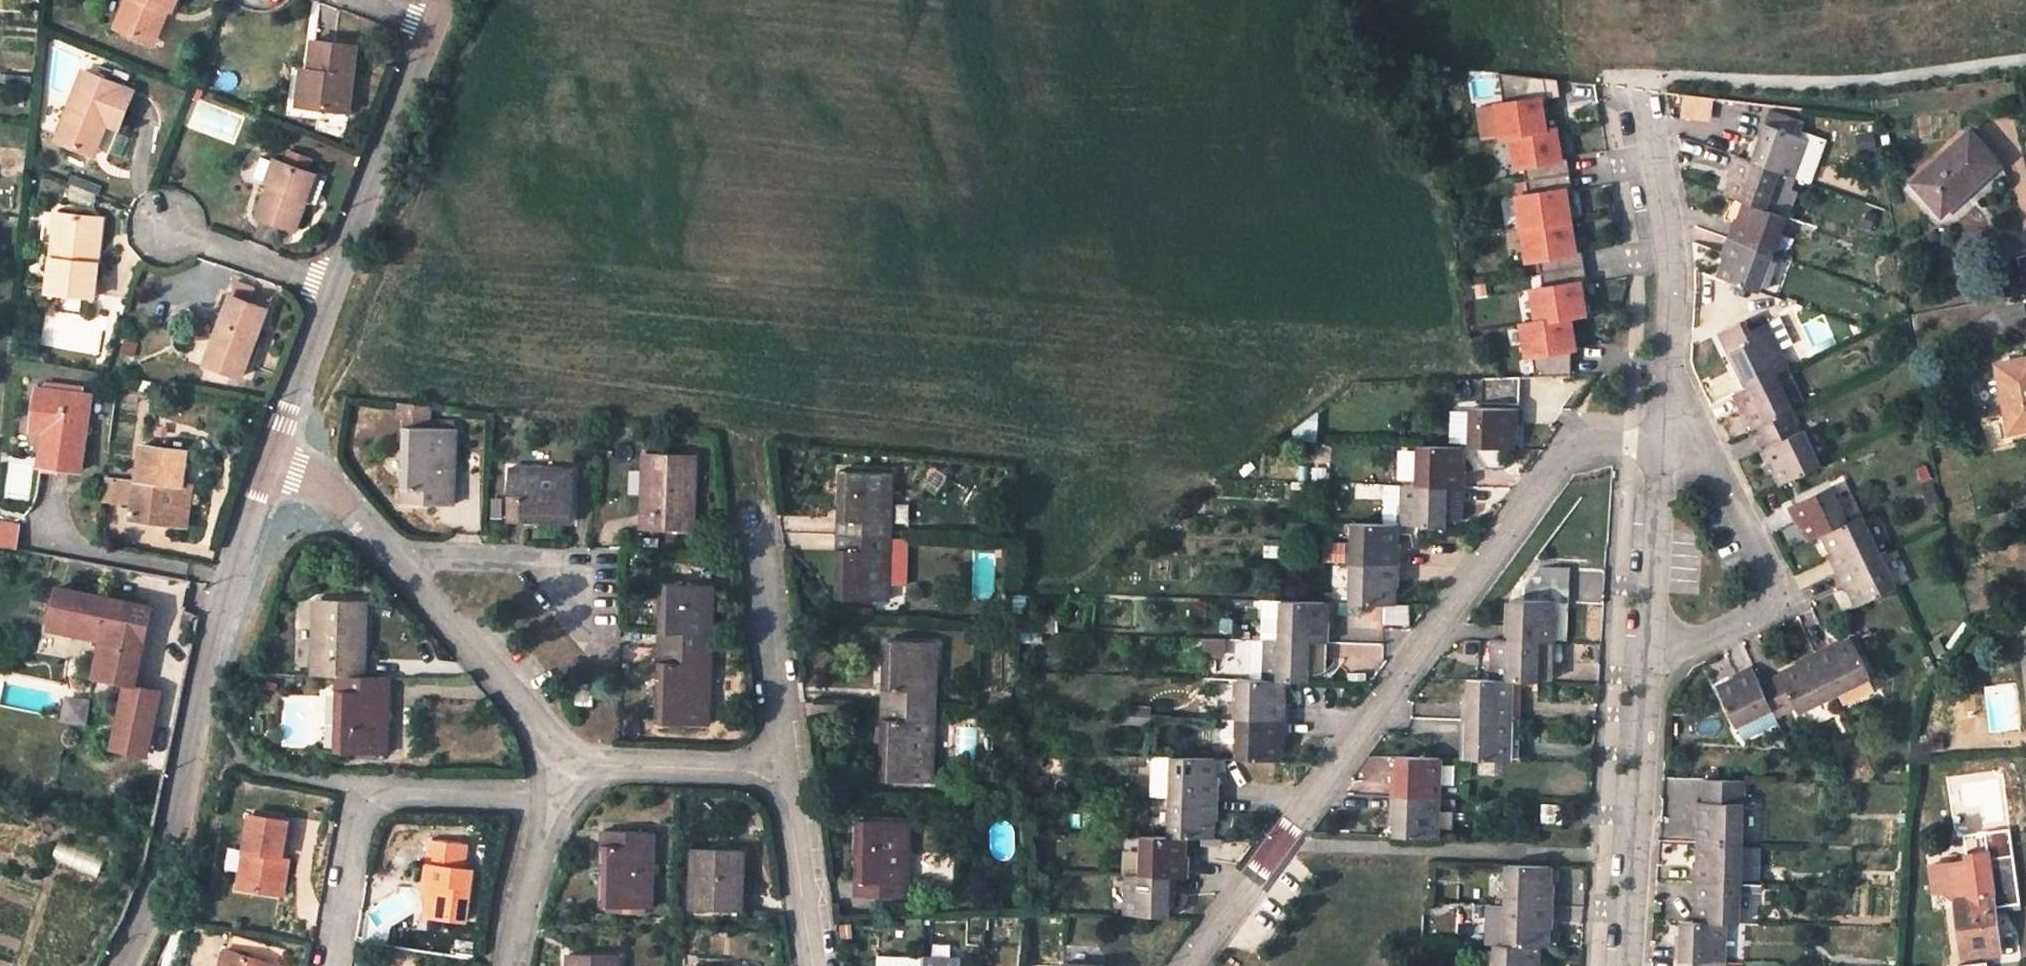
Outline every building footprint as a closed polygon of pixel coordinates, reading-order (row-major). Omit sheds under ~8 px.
[(168,7),(172,8),(175,0),(126,0),(116,26),(142,36),(155,2),(168,7)] [(155,41),(168,7),(155,2),(142,36),(155,41)] [(315,39),(311,68),(306,105),(349,110),(355,63),(357,44),(315,39)] [(306,105),(311,68),(302,67),(297,104),(306,105)] [(85,70),(74,96),(85,100),(96,74),(85,70)] [(1544,76),(1498,71),(1504,102),(1497,104),(1503,135),(1513,134),(1548,128),(1542,94),(1547,94),(1544,76)] [(134,89),(96,74),(85,100),(74,96),(58,138),(88,150),(101,119),(107,121),(119,126),(134,89)] [(1778,170),(1793,175),(1806,138),(1794,134),(1799,121),(1770,111),(1760,141),(1755,139),(1747,159),(1778,170)] [(101,119),(88,150),(95,152),(107,121),(101,119)] [(1548,128),(1513,134),(1519,166),(1525,165),(1527,179),(1572,172),(1570,166),(1569,157),(1564,158),(1558,126),(1548,128)] [(110,128),(105,151),(117,154),(122,131),(110,128)] [(1941,213),(1963,193),(1960,190),(1965,185),(1967,186),(1995,161),(1969,131),(1913,181),(1941,213)] [(288,151),(285,161),(308,170),(312,160),(288,151)] [(1744,200),(1765,207),(1778,170),(1747,159),(1733,154),(1726,173),(1731,175),(1724,193),(1744,200)] [(258,213),(296,226),(307,198),(316,173),(308,170),(285,161),(276,158),(267,180),(270,182),(258,213)] [(1960,190),(1963,193),(1997,163),(1995,161),(1967,186),(1965,185),(1960,190)] [(1572,172),(1527,179),(1530,194),(1519,196),(1525,228),(1575,220),(1569,188),(1574,187),(1573,180),(1572,172)] [(325,176),(316,173),(307,198),(316,201),(325,176)] [(101,197),(78,187),(73,200),(96,210),(101,197)] [(1725,237),(1771,254),(1785,215),(1765,207),(1744,200),(1737,219),(1732,218),(1725,237)] [(36,246),(53,248),(56,212),(40,210),(36,246)] [(97,261),(87,260),(92,215),(56,212),(53,248),(48,290),(93,295),(97,261)] [(92,215),(87,260),(97,261),(102,216),(92,215)] [(1575,220),(1525,228),(1531,260),(1542,258),(1544,272),(1589,265),(1587,258),(1586,251),(1581,251),(1575,220)] [(1718,256),(1723,258),(1716,276),(1757,291),(1771,254),(1725,237),(1718,256)] [(1589,265),(1544,272),(1547,287),(1536,289),(1542,322),(1578,316),(1593,314),(1587,281),(1592,280),(1590,273),(1589,265)] [(1523,318),(1538,317),(1536,287),(1521,288),(1523,318)] [(266,308),(232,295),(206,360),(242,374),(266,308)] [(1578,316),(1542,322),(1526,325),(1532,357),(1537,356),(1541,376),(1575,375),(1577,364),(1579,349),(1584,348),(1578,316)] [(1740,370),(1735,373),(1743,390),(1775,375),(1787,369),(1769,332),(1730,350),(1740,370)] [(1997,365),(2006,412),(1981,417),(1987,448),(2012,443),(2012,439),(2025,436),(2025,359),(1997,365)] [(1743,390),(1731,396),(1740,414),(1746,412),(1754,429),(1757,428),(1793,410),(1775,375),(1743,390)] [(1520,377),(1473,379),(1472,402),(1520,403),(1520,377)] [(45,388),(82,393),(83,386),(46,381),(45,388)] [(82,393),(45,388),(38,387),(34,417),(46,418),(45,430),(40,463),(80,468),(91,394),(82,393)] [(1520,409),(1472,408),(1471,447),(1512,448),(1513,429),(1519,429),(1520,409)] [(1782,485),(1820,466),(1793,410),(1757,428),(1766,447),(1759,450),(1768,468),(1772,466),(1782,485)] [(46,418),(34,417),(33,428),(45,430),(46,418)] [(404,502),(450,503),(451,473),(447,473),(447,459),(456,460),(457,429),(406,427),(404,502)] [(172,521),(177,482),(182,483),(186,449),(142,444),(138,480),(138,482),(137,486),(137,488),(133,517),(172,521)] [(1461,447),(1418,445),(1416,485),(1452,486),(1466,486),(1467,467),(1461,466),(1461,447)] [(645,529),(690,530),(692,500),(688,500),(688,485),(696,485),(697,454),(648,452),(645,529)] [(447,473),(451,473),(450,503),(454,503),(456,460),(447,459),(447,473)] [(1311,482),(1326,482),(1327,467),(1311,466),(1311,482)] [(511,469),(511,473),(528,474),(527,477),(542,477),(542,470),(511,469)] [(527,477),(528,474),(511,473),(510,519),(573,521),(575,471),(542,470),(542,477),(527,477)] [(891,472),(841,470),(840,534),(886,535),(887,517),(881,517),(882,503),(890,503),(891,472)] [(131,482),(131,479),(105,476),(104,485),(130,487),(130,485),(131,482)] [(1295,491),(1311,491),(1311,482),(1295,481),(1295,491)] [(190,484),(182,483),(177,482),(172,521),(185,523),(190,484)] [(1397,524),(1402,524),(1403,485),(1383,484),(1382,523),(1397,524)] [(688,500),(692,500),(690,530),(694,530),(696,485),(688,485),(688,500)] [(1416,485),(1403,485),(1402,524),(1445,525),(1446,507),(1452,507),(1452,486),(1416,485)] [(1795,525),(1800,523),(1809,540),(1823,533),(1847,522),(1829,486),(1787,507),(1795,525)] [(887,517),(886,535),(889,535),(890,503),(882,503),(881,517),(887,517)] [(1847,522),(1823,533),(1832,550),(1826,553),(1831,563),(1836,572),(1880,551),(1862,515),(1847,522)] [(17,523),(0,522),(0,545),(14,547),(17,523)] [(1352,563),(1353,522),(1333,522),(1328,526),(1327,557),(1332,562),(1352,563)] [(1400,544),(1396,544),(1397,524),(1382,523),(1353,522),(1352,563),(1400,564),(1400,544)] [(886,556),(886,535),(840,534),(837,599),(887,601),(887,584),(879,584),(880,571),(888,572),(888,569),(888,556),(886,556)] [(889,535),(886,535),(886,556),(888,556),(888,569),(898,569),(899,536),(889,535)] [(1858,605),(1897,586),(1880,551),(1836,572),(1840,581),(1844,590),(1849,587),(1858,605)] [(1395,584),(1399,584),(1400,564),(1352,563),(1351,602),(1394,603),(1395,584)] [(714,585),(664,583),(662,648),(707,649),(708,634),(705,633),(705,619),(712,619),(714,585)] [(131,686),(148,610),(56,589),(49,622),(110,636),(101,680),(131,686)] [(340,676),(362,676),(362,644),(357,644),(357,630),(367,631),(367,599),(317,599),(316,675),(340,676)] [(1281,599),(1262,599),(1260,640),(1279,640),(1281,599)] [(1329,621),(1323,620),(1323,601),(1281,599),(1279,640),(1315,641),(1328,642),(1329,621)] [(1539,641),(1554,641),(1556,602),(1513,600),(1513,618),(1509,618),(1509,640),(1539,641)] [(1572,642),(1573,602),(1556,602),(1554,641),(1555,641),(1572,642)] [(1206,610),(1189,610),(1189,619),(1205,619),(1206,610)] [(1030,633),(1042,633),(1042,622),(1031,622),(1030,633)] [(1054,633),(1054,623),(1042,622),(1042,633),(1054,633)] [(362,644),(362,676),(366,676),(367,631),(357,630),(357,644),(362,644)] [(1030,643),(1042,643),(1042,633),(1030,633),(1030,643)] [(936,642),(887,639),(885,703),(929,704),(930,687),(926,687),(927,673),(935,673),(936,642)] [(1314,661),(1315,657),(1315,641),(1279,640),(1260,640),(1241,639),(1240,679),(1281,680),(1302,681),(1308,681),(1308,676),(1308,661),(1314,661)] [(1490,659),(1495,659),(1495,679),(1511,680),(1538,681),(1539,641),(1509,640),(1491,639),(1490,659)] [(1870,678),(1851,639),(1835,647),(1832,643),(1815,652),(1836,694),(1870,678)] [(1328,642),(1315,641),(1315,657),(1331,657),(1331,642),(1328,642)] [(1538,681),(1555,681),(1555,641),(1554,641),(1539,641),(1538,681)] [(705,681),(707,649),(662,648),(659,723),(708,725),(709,696),(702,696),(702,681),(705,681)] [(711,649),(707,649),(705,681),(702,681),(702,696),(709,696),(711,649)] [(1778,716),(1780,721),(1836,694),(1815,652),(1798,661),(1799,665),(1781,674),(1784,681),(1764,690),(1774,708),(1778,716)] [(1331,657),(1315,657),(1314,661),(1308,661),(1308,676),(1321,676),(1322,675),(1327,672),(1331,668),(1331,657)] [(1736,680),(1717,689),(1735,726),(1774,708),(1764,690),(1752,666),(1734,675),(1736,680)] [(930,687),(929,704),(934,705),(935,673),(927,673),(926,687),(930,687)] [(366,676),(362,676),(340,676),(339,753),(388,754),(389,724),(380,724),(381,709),(384,709),(385,677),(366,676)] [(390,677),(385,677),(384,709),(381,709),(380,724),(389,724),(390,677)] [(1468,697),(1462,697),(1462,718),(1510,720),(1511,680),(1495,679),(1468,678),(1468,697)] [(1286,720),(1287,700),(1280,700),(1281,680),(1240,679),(1238,679),(1237,718),(1286,720)] [(131,686),(101,680),(87,738),(126,747),(140,689),(131,686)] [(1280,700),(1287,700),(1301,701),(1302,681),(1281,680),(1280,700)] [(929,738),(929,704),(885,703),(882,780),(932,782),(933,752),(925,752),(924,738),(929,738)] [(934,705),(929,704),(929,738),(924,738),(925,752),(933,752),(934,705)] [(1153,707),(1123,707),(1123,715),(1153,716),(1153,707)] [(1778,716),(1774,708),(1735,726),(1739,734),(1778,716)] [(1153,716),(1123,715),(1124,726),(1153,726),(1153,716)] [(1279,739),(1285,739),(1286,720),(1237,718),(1236,758),(1279,759),(1279,739)] [(1466,759),(1509,760),(1510,720),(1462,718),(1461,737),(1467,737),(1466,759)] [(1155,795),(1171,796),(1172,756),(1156,756),(1155,795)] [(1220,777),(1215,776),(1215,757),(1172,756),(1171,796),(1219,797),(1220,777)] [(1397,775),(1390,775),(1390,796),(1439,797),(1441,758),(1397,756),(1397,775)] [(1741,843),(1743,781),(1703,780),(1703,801),(1694,802),(1694,822),(1698,822),(1698,842),(1741,843)] [(1023,783),(1007,785),(1010,799),(1025,797),(1023,783)] [(1213,817),(1218,817),(1219,797),(1171,796),(1169,835),(1184,836),(1212,836),(1213,817)] [(1394,836),(1437,837),(1439,797),(1390,796),(1389,815),(1395,815),(1394,836)] [(1564,805),(1541,804),(1541,822),(1563,823),(1564,805)] [(290,815),(253,809),(242,884),(274,889),(278,861),(283,862),(284,853),(290,815)] [(856,896),(902,897),(903,866),(899,866),(899,851),(908,851),(908,821),(859,820),(856,896)] [(651,907),(652,876),(644,876),(645,862),(649,862),(651,831),(604,829),(601,906),(651,907)] [(645,862),(644,876),(652,876),(654,831),(651,831),(649,862),(645,862)] [(1142,834),(1141,851),(1141,875),(1176,876),(1189,876),(1190,856),(1184,856),(1184,836),(1169,835),(1142,834)] [(471,843),(435,839),(429,887),(433,887),(430,912),(470,918),(477,867),(469,866),(471,843)] [(1692,882),(1740,883),(1741,843),(1698,842),(1697,862),(1693,862),(1692,882)] [(700,864),(699,878),(691,878),(689,909),(741,911),(743,849),(698,847),(696,864),(700,864)] [(692,847),(691,878),(699,878),(700,864),(696,864),(698,847),(692,847)] [(907,886),(908,851),(899,851),(899,866),(903,866),(902,897),(907,898),(907,886)] [(1126,875),(1141,875),(1141,851),(1127,851),(1126,875)] [(278,861),(274,889),(285,891),(290,854),(284,853),(283,862),(278,861)] [(1957,898),(1964,954),(2001,950),(1994,894),(1989,857),(1940,862),(1941,875),(1943,890),(1957,898)] [(1505,905),(1554,906),(1555,886),(1549,886),(1550,866),(1506,864),(1505,905)] [(1141,875),(1126,875),(1125,914),(1169,916),(1169,896),(1176,896),(1176,876),(1141,875)] [(1943,890),(1941,875),(1932,876),(1935,901),(1957,898),(1943,890)] [(1725,923),(1739,923),(1740,883),(1692,882),(1691,902),(1695,902),(1695,922),(1725,923)] [(1994,888),(1994,894),(1998,919),(2010,918),(2006,887),(1994,888)] [(1548,927),(1553,927),(1554,906),(1505,905),(1504,944),(1539,945),(1548,945),(1548,927)] [(1695,922),(1682,921),(1681,961),(1723,962),(1725,923),(1695,922)] [(1495,944),(1494,965),(1543,965),(1538,965),(1539,945),(1504,944),(1495,944)] [(237,948),(229,945),(223,965),(232,965),(237,948)] [(275,960),(237,948),(232,965),(273,965),(275,960)] [(619,955),(568,954),(568,965),(619,965),(619,955)] [(885,955),(884,965),(921,965),(922,956),(885,955)] [(963,958),(922,956),(921,965),(962,965),(963,958)]
